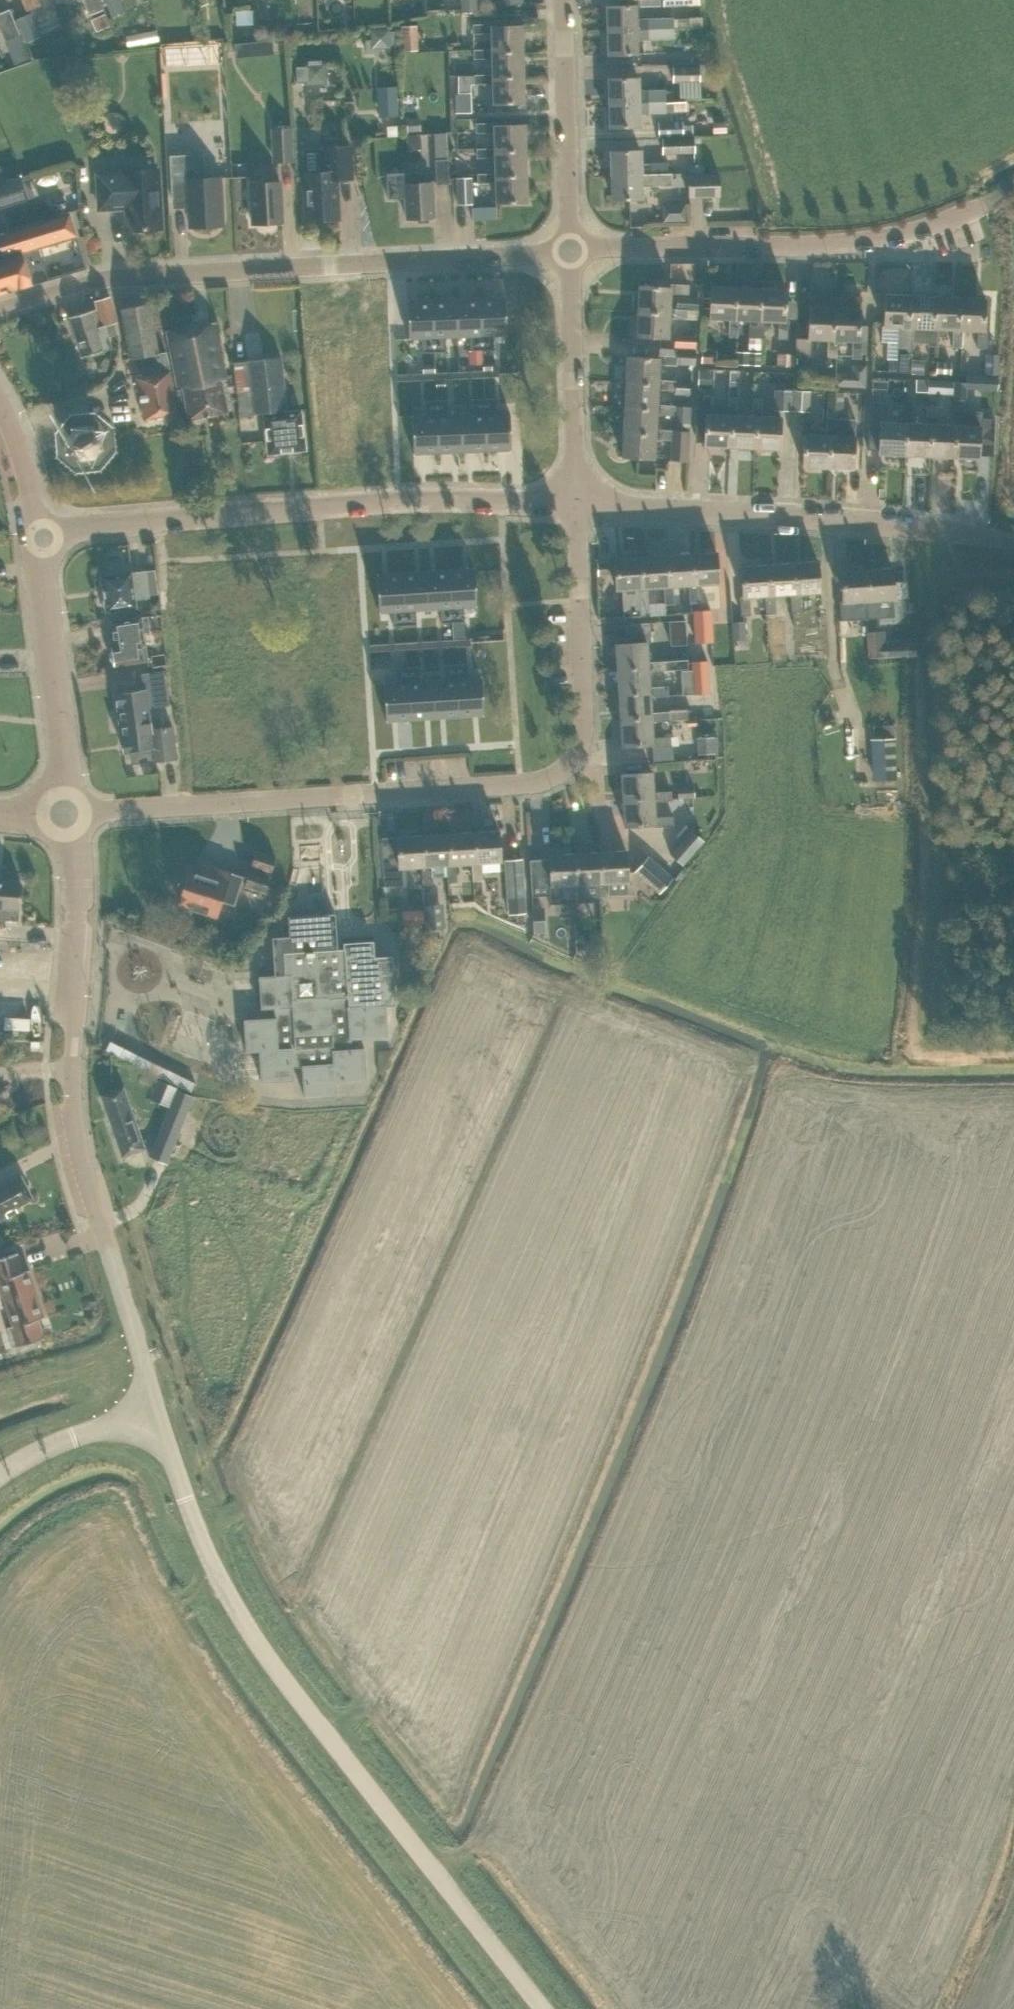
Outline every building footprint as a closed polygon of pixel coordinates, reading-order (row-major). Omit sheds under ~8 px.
[(28,9),(30,9),(40,5),(38,0),(24,0),(28,9)] [(91,14),(103,9),(100,0),(85,0),(91,14)] [(120,0),(105,0),(111,16),(124,11),(120,0)] [(477,0),(461,0),(462,11),(477,11),(477,0)] [(607,30),(673,28),(672,18),(636,20),(636,5),(606,6),(607,30)] [(6,40),(20,34),(9,9),(0,13),(0,27),(6,40)] [(210,26),(223,25),(222,10),(209,11),(210,26)] [(236,25),(253,24),(252,11),(236,12),(236,25)] [(40,36),(31,13),(17,18),(26,42),(40,36)] [(96,32),(110,26),(105,14),(91,20),(96,32)] [(491,33),(491,49),(492,52),(522,51),(522,26),(493,26),(493,24),(473,24),(473,33),(491,33)] [(417,27),(403,27),(404,51),(417,51),(417,27)] [(673,38),(673,28),(607,30),(608,54),(637,54),(637,39),(673,38)] [(366,41),(366,53),(379,53),(379,47),(389,47),(389,45),(394,45),(393,32),(389,32),(389,30),(372,30),(372,41),(366,41)] [(226,52),(238,52),(238,42),(226,43),(226,52)] [(522,51),(492,52),(491,49),(474,50),(474,59),(492,58),(492,74),(492,77),(523,76),(522,51)] [(308,83),(324,82),(323,65),(307,66),(308,83)] [(673,67),(673,82),(700,82),(700,66),(673,67)] [(524,103),(523,76),(492,77),(492,74),(458,75),(459,93),(471,93),(471,84),(492,84),(493,104),(524,103)] [(608,78),(609,103),(665,101),(665,90),(639,91),(638,78),(608,78)] [(382,116),(398,115),(397,86),(381,87),(382,116)] [(665,112),(665,101),(609,103),(610,127),(640,126),(639,113),(665,112)] [(665,112),(674,111),(673,101),(665,101),(665,112)] [(683,125),(682,121),(658,121),(658,136),(683,136),(683,125)] [(713,133),(726,133),(725,122),(713,123),(713,133)] [(494,132),(494,148),(494,151),(525,150),(525,125),(495,126),(495,123),(476,123),(476,133),(494,132)] [(683,136),(693,136),(692,125),(683,125),(683,136)] [(292,127),(270,129),(272,163),(294,161),(292,127)] [(433,133),(435,157),(448,156),(446,132),(433,133)] [(662,137),(662,154),(695,153),(694,137),(662,137)] [(306,221),(339,219),(337,179),(352,178),(350,146),(318,148),(318,149),(303,149),(305,173),(303,173),(306,221)] [(495,157),(495,173),(495,176),(526,175),(525,150),(494,151),(494,148),(477,148),(477,158),(495,157)] [(668,163),(641,164),(640,150),(611,151),(611,175),(668,174),(668,163)] [(221,207),(220,177),(204,178),(203,155),(171,156),(173,202),(189,201),(190,227),(220,225),(219,207),(221,207)] [(449,183),(448,159),(435,160),(436,184),(449,183)] [(127,207),(128,230),(160,228),(157,169),(125,170),(125,173),(97,174),(99,209),(127,207)] [(495,176),(495,173),(478,174),(478,183),(495,182),(496,203),(527,202),(526,175),(495,176)] [(668,174),(611,175),(612,199),(642,198),(641,186),(672,184),(671,173),(668,174)] [(719,196),(719,173),(688,174),(689,197),(719,196)] [(457,178),(457,204),(474,204),(472,178),(457,178)] [(0,186),(0,200),(9,197),(11,205),(26,200),(26,199),(20,180),(5,184),(0,186)] [(250,183),(252,223),(282,222),(280,181),(250,183)] [(405,184),(406,219),(434,217),(433,182),(405,184)] [(683,219),(683,203),(667,203),(667,219),(683,219)] [(49,279),(49,278),(40,248),(54,243),(75,237),(77,237),(69,212),(47,219),(0,233),(0,234),(3,243),(7,257),(0,259),(0,294),(49,279)] [(639,285),(637,310),(670,312),(670,308),(673,308),(674,293),(689,294),(689,284),(670,284),(670,287),(639,285)] [(737,337),(738,319),(735,319),(736,287),(711,286),(709,318),(729,319),(728,336),(737,337)] [(736,287),(735,319),(738,319),(748,320),(747,337),(762,338),(763,320),(760,320),(761,288),(736,287)] [(760,320),(763,320),(779,321),(778,339),(787,339),(788,320),(785,320),(786,289),(761,288),(760,320)] [(836,357),(837,340),(833,340),(835,296),(810,294),(809,306),(809,322),(797,322),(795,355),(810,356),(811,339),(828,339),(827,357),(836,357)] [(910,327),(911,295),(885,294),(884,326),(899,327),(898,352),(911,353),(912,342),(913,327),(910,327)] [(911,295),(910,327),(913,327),(912,342),(928,342),(927,346),(937,346),(937,328),(933,328),(935,296),(911,295)] [(69,316),(82,357),(112,349),(108,336),(117,334),(114,323),(118,322),(111,296),(95,301),(97,308),(69,316)] [(502,296),(477,298),(480,350),(492,349),(491,335),(504,334),(502,296)] [(697,310),(698,297),(677,296),(676,308),(689,309),(697,310)] [(833,340),(837,340),(852,340),(852,358),(861,358),(861,353),(862,340),(859,340),(859,326),(861,297),(835,296),(833,340)] [(962,329),(958,329),(959,297),(935,296),(933,328),(937,328),(953,329),(952,347),(961,347),(962,329)] [(962,329),(978,330),(977,348),(986,348),(987,329),(984,329),(985,298),(959,297),(958,329),(962,329)] [(477,298),(454,299),(456,337),(468,336),(469,351),(480,350),(477,298)] [(454,299),(430,300),(432,353),(444,352),(443,338),(456,337),(454,299)] [(430,300),(405,302),(407,340),(420,339),(421,353),(432,353),(430,300)] [(149,303),(120,308),(130,359),(141,357),(159,353),(149,303)] [(322,324),(363,323),(362,304),(321,306),(322,324)] [(670,308),(670,312),(637,310),(636,336),(669,338),(670,317),(688,318),(689,309),(676,308),(673,308),(670,308)] [(166,331),(178,389),(183,388),(187,412),(189,419),(227,412),(222,381),(227,380),(215,322),(166,331)] [(866,353),(868,326),(859,326),(859,340),(862,340),(861,353),(866,353)] [(674,347),(696,349),(697,335),(675,334),(674,347)] [(680,364),(695,365),(696,349),(682,348),(680,364)] [(716,363),(716,351),(702,350),(701,363),(716,363)] [(183,388),(178,389),(174,390),(167,352),(159,353),(141,357),(145,376),(137,377),(144,419),(178,413),(187,412),(183,388)] [(749,365),(749,352),(736,352),(736,365),(749,365)] [(760,365),(761,353),(749,352),(749,365),(760,365)] [(910,372),(911,353),(898,352),(897,359),(897,371),(910,372)] [(794,367),(795,354),(777,353),(777,366),(794,367)] [(984,373),(998,374),(999,354),(985,353),(984,373)] [(659,380),(660,364),(677,365),(678,356),(659,355),(658,358),(627,356),(626,381),(659,383),(659,380)] [(305,450),(301,409),(287,410),(281,357),(248,361),(254,414),(263,413),(268,454),(305,450)] [(897,371),(897,359),(889,359),(888,371),(897,371)] [(924,373),(924,360),(912,360),(912,373),(924,373)] [(950,374),(951,363),(937,362),(936,373),(950,374)] [(853,365),(853,373),(852,386),(864,386),(865,366),(853,365)] [(713,388),(714,371),(699,370),(698,387),(713,388)] [(659,380),(659,383),(626,381),(624,405),(658,407),(659,389),(675,390),(676,381),(659,380)] [(692,394),(692,381),(676,380),(676,381),(675,390),(675,393),(692,394)] [(739,397),(739,381),(729,380),(729,396),(738,397),(739,397)] [(927,392),(928,381),(916,380),(916,391),(927,392)] [(952,394),(953,382),(953,381),(928,380),(928,381),(927,392),(927,393),(952,394)] [(965,400),(966,382),(954,382),(953,400),(965,400)] [(774,409),(790,410),(792,390),(775,389),(774,409)] [(793,390),(792,410),(809,411),(810,391),(793,390)] [(841,393),(829,392),(828,408),(840,409),(841,393)] [(729,446),(730,414),(728,414),(713,413),(713,396),(704,395),(704,400),(698,400),(695,437),(704,437),(704,445),(729,446)] [(728,414),(730,414),(729,446),(753,448),(755,415),(753,415),(737,414),(738,397),(729,396),(728,414)] [(495,397),(483,398),(486,450),(510,449),(511,449),(509,411),(495,412),(495,397)] [(472,413),(460,414),(462,452),(479,451),(486,450),(483,398),(471,399),(472,413)] [(755,415),(753,448),(780,449),(782,417),(762,416),(763,398),(753,398),(753,415),(755,415)] [(447,400),(435,401),(438,453),(462,452),(460,414),(448,414),(447,400)] [(424,416),(411,417),(413,454),(438,453),(435,401),(423,401),(424,416)] [(877,404),(870,404),(868,451),(878,451),(878,453),(904,455),(906,422),(901,422),(886,421),(886,404),(877,403),(877,404)] [(656,432),(657,429),(657,413),(674,415),(675,406),(675,405),(658,404),(658,407),(624,405),(623,430),(656,432)] [(901,422),(906,422),(904,455),(929,456),(931,423),(926,423),(911,422),(911,405),(902,404),(901,422)] [(955,425),(951,424),(935,424),(936,406),(927,405),(926,423),(931,423),(929,456),(954,457),(955,425)] [(690,428),(691,406),(675,406),(674,428),(690,428)] [(979,426),(960,425),(961,407),(952,407),(951,424),(955,425),(954,457),(979,458),(979,447),(992,448),(993,420),(980,419),(979,426)] [(829,467),(830,435),(826,434),(811,434),(812,416),(802,416),(801,435),(804,435),(803,466),(829,467)] [(830,435),(829,467),(854,468),(856,418),(827,417),(826,434),(830,435)] [(102,431),(90,422),(75,423),(66,434),(67,450),(78,459),(94,458),(103,447),(102,431)] [(656,432),(623,430),(622,457),(655,458),(656,438),(673,439),(671,459),(688,460),(690,431),(670,430),(660,429),(657,429),(656,432)] [(716,552),(690,553),(692,584),(689,585),(690,603),(699,602),(698,584),(718,583),(716,552)] [(664,555),(666,586),(664,586),(665,604),(674,604),(673,586),(689,585),(692,584),(690,553),(664,555)] [(641,588),(639,588),(640,613),(649,613),(648,587),(664,586),(666,586),(664,555),(639,557),(641,588)] [(622,589),(639,588),(641,588),(639,557),(614,559),(616,588),(613,588),(614,608),(624,607),(622,589)] [(614,572),(614,560),(598,561),(598,573),(614,572)] [(818,561),(791,563),(793,594),(790,594),(791,612),(801,611),(800,593),(820,592),(818,561)] [(766,564),(768,595),(765,595),(766,613),(775,613),(774,595),(790,594),(793,594),(791,563),(766,564)] [(768,595),(766,564),(741,566),(743,596),(740,596),(741,615),(750,614),(749,596),(765,595),(768,595)] [(475,568),(450,569),(453,622),(465,621),(464,607),(477,606),(475,568)] [(875,600),(894,598),(895,603),(909,602),(907,580),(893,581),(892,568),(866,569),(868,600),(866,600),(867,618),(876,617),(875,600)] [(450,569),(426,571),(428,609),(441,608),(442,622),(453,622),(450,569)] [(840,601),(841,620),(850,619),(849,601),(866,600),(868,600),(866,569),(840,571),(842,601),(840,601)] [(101,576),(106,612),(137,607),(136,599),(150,597),(150,595),(146,571),(146,570),(101,576)] [(150,595),(158,593),(155,570),(146,571),(150,595)] [(426,571),(402,572),(405,625),(417,624),(416,610),(428,609),(426,571)] [(402,572),(377,574),(380,612),(393,611),(394,625),(405,625),(402,572)] [(268,579),(161,585),(162,610),(174,610),(174,616),(270,611),(268,579)] [(151,610),(160,609),(158,599),(149,601),(151,610)] [(712,642),(710,610),(694,611),(696,643),(712,642)] [(111,648),(114,665),(148,660),(144,632),(150,631),(147,615),(111,621),(115,647),(111,648)] [(670,635),(686,634),(685,620),(669,621),(670,635)] [(732,621),(733,639),(746,639),(745,621),(732,621)] [(617,670),(648,668),(648,671),(688,669),(688,659),(648,662),(647,642),(651,641),(650,622),(627,623),(628,643),(616,643),(617,670)] [(828,623),(796,624),(797,653),(829,653),(828,623)] [(277,725),(308,724),(304,625),(273,627),(277,725)] [(867,632),(868,653),(886,652),(885,631),(867,632)] [(707,661),(692,662),(692,670),(694,694),(709,693),(707,661)] [(468,663),(456,664),(459,716),(484,714),(482,677),(469,677),(468,663)] [(445,679),(433,680),(435,718),(459,716),(456,664),(444,665),(445,679)] [(420,666),(408,667),(411,719),(435,718),(433,680),(421,680),(420,666)] [(397,682),(384,683),(387,721),(411,719),(408,667),(397,668),(397,682)] [(617,670),(619,696),(650,694),(650,696),(668,695),(668,686),(649,687),(648,671),(648,668),(617,670)] [(115,693),(119,722),(151,718),(149,708),(170,705),(168,687),(166,670),(141,673),(143,690),(115,693)] [(620,721),(651,719),(652,722),(670,720),(669,711),(651,712),(650,696),(650,694),(619,696),(620,721)] [(670,720),(688,719),(687,709),(669,710),(669,711),(670,720)] [(152,728),(151,718),(119,722),(123,752),(154,748),(155,761),(177,758),(173,725),(152,728)] [(651,719),(620,721),(622,746),(652,744),(652,747),(671,746),(671,736),(653,738),(652,722),(651,719)] [(698,754),(715,753),(714,737),(697,738),(698,754)] [(872,739),(873,780),(896,779),(895,738),(872,739)] [(621,774),(623,800),(654,798),(654,801),(672,800),(671,791),(653,792),(652,772),(621,774)] [(695,797),(694,787),(678,788),(679,797),(695,797)] [(654,801),(654,798),(623,800),(624,826),(654,824),(654,826),(673,825),(673,816),(655,817),(654,801)] [(499,830),(472,832),(474,862),(471,862),(472,881),(481,881),(480,862),(501,861),(499,830)] [(471,862),(474,862),(472,832),(447,833),(449,864),(446,864),(447,876),(447,883),(456,882),(455,863),(471,862)] [(422,835),(424,865),(421,865),(422,884),(431,884),(431,877),(447,876),(446,864),(449,864),(447,833),(422,835)] [(682,840),(670,854),(682,865),(704,841),(695,833),(686,844),(682,840)] [(424,865),(422,835),(397,836),(397,839),(382,840),(385,886),(406,885),(405,866),(421,865),(424,865)] [(599,852),(601,883),(598,883),(599,901),(609,900),(608,895),(629,894),(626,850),(599,852)] [(245,885),(265,892),(276,858),(256,851),(245,885)] [(583,902),(599,901),(598,883),(601,883),(599,852),(574,853),(576,884),(573,884),(574,901),(574,902),(583,902)] [(551,884),(548,884),(549,904),(558,903),(558,902),(574,901),(573,884),(576,884),(574,853),(549,854),(549,857),(529,858),(530,882),(550,881),(551,884)] [(673,877),(648,856),(635,871),(647,882),(651,877),(663,888),(673,877)] [(504,859),(507,898),(525,896),(522,858),(504,859)] [(190,871),(179,904),(215,915),(220,900),(234,905),(243,876),(205,865),(202,875),(190,871)] [(18,919),(18,907),(20,908),(21,883),(0,881),(0,918),(18,919)] [(444,903),(424,905),(426,929),(446,927),(444,903)] [(412,909),(402,909),(403,921),(413,921),(412,909)] [(335,1082),(366,1080),(364,1048),(351,1048),(350,1039),(387,1036),(385,1006),(395,1005),(392,956),(374,957),(373,941),(343,943),(343,949),(337,949),(334,914),(288,917),(289,942),(272,943),(274,976),(259,977),(261,1008),(274,1008),(275,1017),(244,1019),(246,1051),(259,1051),(261,1081),(293,1079),(292,1066),(302,1066),(304,1097),(336,1094),(335,1082)] [(191,1092),(196,1083),(181,1076),(177,1085),(191,1092)] [(101,1094),(122,1156),(145,1148),(141,1136),(148,1134),(145,1124),(138,1127),(124,1086),(101,1094)] [(193,1096),(176,1089),(167,1111),(184,1118),(193,1096)] [(161,1124),(148,1156),(166,1163),(179,1131),(161,1124)] [(21,1176),(0,1187),(0,1219),(17,1210),(16,1207),(32,1198),(21,1176)] [(13,1326),(7,1328),(12,1346),(45,1338),(39,1318),(43,1317),(29,1270),(23,1272),(17,1252),(0,1258),(0,1285),(13,1326)]
